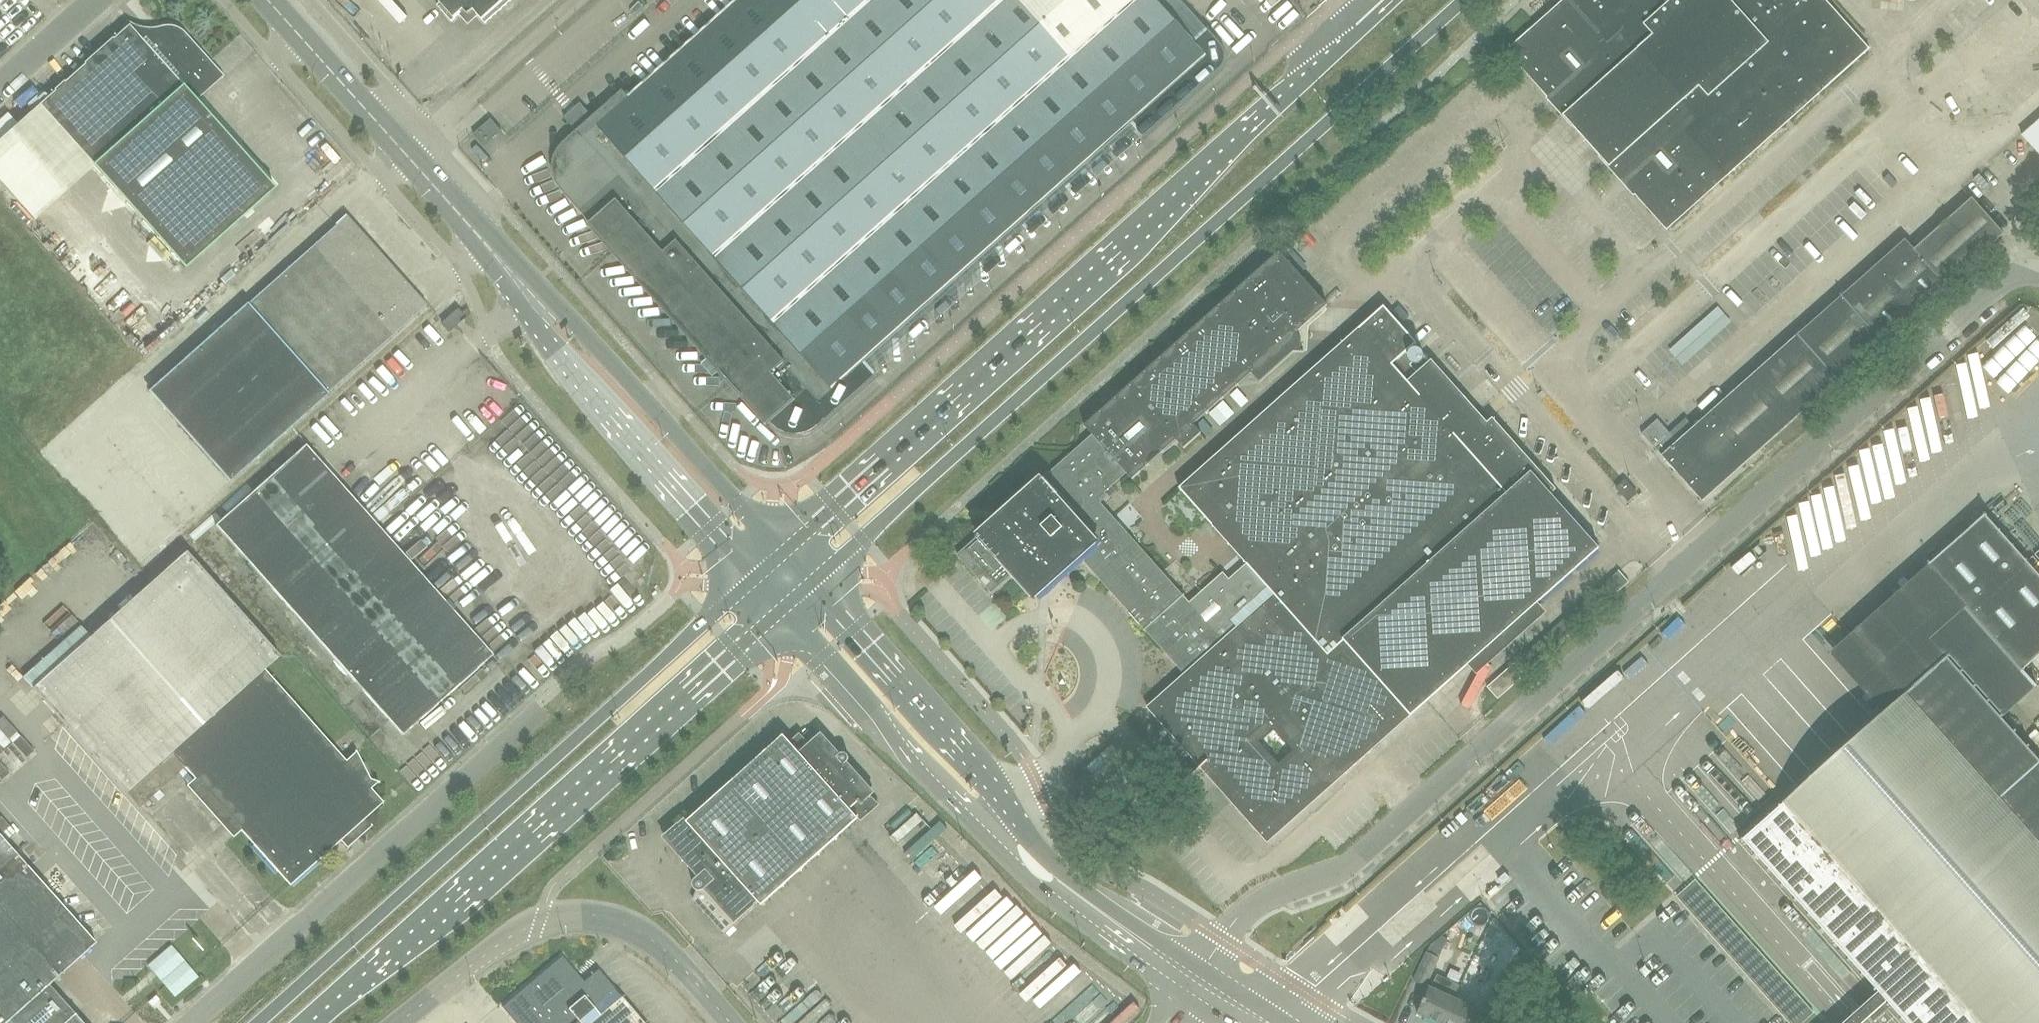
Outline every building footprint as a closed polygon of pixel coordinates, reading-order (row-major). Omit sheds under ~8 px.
[(441,2),(438,5),(453,21),(463,12),(464,15),(476,15),(478,13),(486,23),(512,0),(439,0),(441,2)] [(770,424),(771,426),(778,431),(786,435),(794,437),(803,436),(811,433),(819,428),(877,377),(878,376),(877,375),(865,362),(1132,124),(1144,137),(1145,138),(1146,137),(1220,71),(1223,67),(1226,62),(1226,58),(1226,53),(1224,48),(1220,43),(1208,29),(1207,29),(1200,36),(1194,41),(1157,0),(738,0),(654,75),(629,97),(623,90),(622,91),(593,117),(591,114),(583,105),(566,120),(567,120),(574,129),(576,131),(564,143),(558,149),(555,157),(553,166),(554,174),(556,182),(561,190),(591,223),(588,226),(654,300),(689,339),(707,359),(718,372),(767,426),(770,424)] [(1506,51),(1667,231),(1726,176),(1869,49),(1825,0),(1565,0),(1506,51)] [(2038,59),(2038,5),(2035,0),(2020,0),(1939,65),(1975,110),(2038,59)] [(196,101),(224,76),(186,33),(178,27),(169,25),(159,27),(156,28),(154,30),(142,40),(128,25),(40,105),(202,286),(291,206),(196,101)] [(485,147),(502,132),(491,120),(475,135),(485,147)] [(2023,136),(2038,154),(2038,122),(2023,136)] [(1658,419),(1642,434),(1702,502),(2004,234),(1972,198),(1914,250),(1905,240),(1693,429),(1686,421),(1672,435),(1658,419)] [(228,481),(408,320),(425,305),(346,216),(149,393),(228,481)] [(1455,386),(1432,360),(1414,377),(1399,360),(1417,344),(1418,344),(1384,306),(1360,329),(1358,331),(1228,446),(1222,452),(1180,489),(1208,520),(1250,568),(1233,583),(1224,574),(1194,600),(1190,603),(1183,595),(1127,532),(1101,503),(1108,497),(1105,493),(1112,487),(1127,474),(1133,481),(1177,441),(1185,450),(1202,434),(1194,425),(1252,374),(1260,383),(1295,353),(1304,353),(1304,352),(1301,352),(1302,339),(1297,334),(1302,330),(1325,308),(1326,308),(1328,306),(1318,294),(1303,278),(1281,254),(1280,252),(1279,253),(1085,426),(1093,435),(958,555),(992,593),(1014,574),(1034,596),(1039,592),(1044,587),(1059,575),(1079,556),(1099,578),(1099,577),(1103,574),(1109,581),(1105,585),(1185,674),(1147,708),(1156,718),(1201,768),(1268,843),(1427,702),(1428,700),(1472,661),(1542,600),(1548,594),(1598,550),(1600,548),(1552,494),(1557,490),(1493,418),(1488,423),(1465,398),(1455,386)] [(448,330),(463,317),(457,310),(442,324),(448,330)] [(403,735),(491,656),(306,447),(217,526),(403,735)] [(1626,480),(1617,488),(1629,501),(1638,494),(1626,480)] [(2028,506),(2036,517),(2038,515),(2038,497),(2028,506)] [(2023,670),(2038,655),(2038,576),(1986,516),(1930,566),(2023,670)] [(289,885),(340,840),(347,847),(371,826),(364,818),(382,802),(370,788),(378,782),(370,779),(357,752),(347,761),(265,670),(280,656),(186,552),(33,688),(126,793),(171,753),(289,885)] [(2023,670),(1930,566),(1834,652),(1887,712),(1949,656),(2003,717),(2037,687),(2023,670)] [(1743,839),(1741,842),(1877,994),(1886,1004),(1903,1022),(2038,1022),(2038,757),(2003,717),(1949,656),(1887,712),(1743,839)] [(1499,700),(1500,699),(1526,676),(1516,664),(1489,688),(1499,700)] [(19,688),(12,694),(31,713),(37,707),(19,688)] [(699,876),(696,879),(694,883),(694,887),(697,891),(701,892),(705,890),(706,889),(712,895),(701,904),(725,930),(755,903),(758,901),(762,905),(859,819),(859,818),(853,812),(872,796),(875,793),(848,763),(848,762),(850,759),(848,755),(845,753),(841,754),(840,754),(822,734),(817,738),(810,744),(803,736),(800,733),(790,742),(784,735),(727,787),(688,821),(686,818),(664,837),(699,876)] [(1113,742),(1086,764),(1112,795),(1139,772),(1113,742)] [(425,765),(414,778),(426,789),(437,777),(425,765)] [(48,986),(96,943),(0,835),(0,1022),(82,1022),(48,986)] [(1814,1014),(1696,881),(1678,898),(1790,1022),(1804,1022),(1814,1014)] [(197,976),(171,946),(150,966),(175,995),(197,976)] [(1427,953),(1414,981),(1425,986),(1438,958),(1427,953)] [(561,956),(501,1007),(515,1022),(576,1022),(577,1022),(578,1022),(643,1022),(598,969),(583,981),(561,956)] [(1494,1017),(1506,989),(1493,984),(1481,1011),(1494,1017)] [(1437,1022),(1443,1022),(1454,998),(1430,987),(1418,1014),(1437,1022)] [(1886,1004),(1877,994),(1844,1022),(1864,1022),(1886,1004)] [(1443,1022),(1472,1022),(1479,1009),(1454,998),(1443,1022)]
